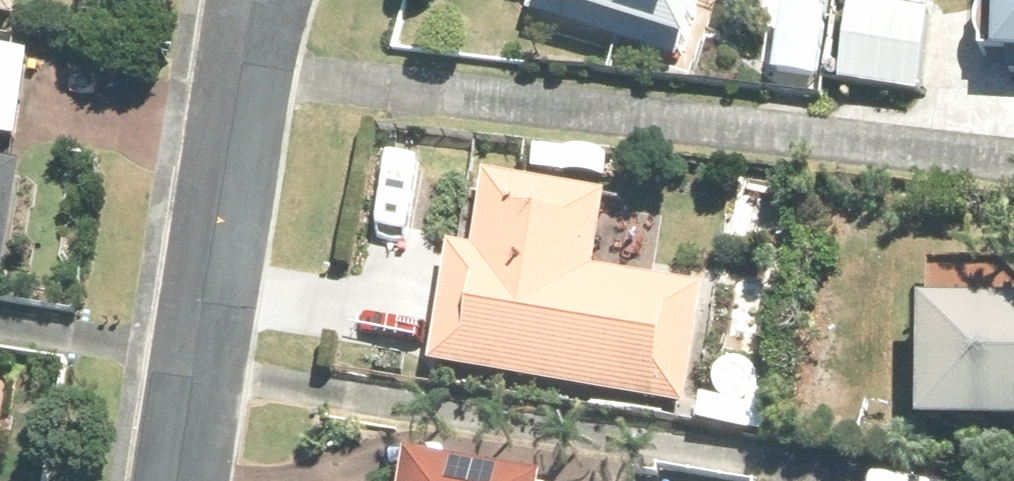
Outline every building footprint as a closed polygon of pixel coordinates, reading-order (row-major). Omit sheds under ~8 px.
[(25,19),(28,0),(0,0),(0,15),(25,19)] [(526,15),(552,23),(554,16),(692,59),(711,0),(531,0),(526,15)] [(999,68),(1013,68),(1013,0),(1001,0),(999,68)] [(843,89),(918,97),(928,18),(853,9),(843,89)] [(781,15),(776,77),(821,82),(828,20),(781,15)] [(27,141),(40,57),(0,50),(0,137),(27,141)] [(11,280),(30,165),(0,160),(0,279),(11,280)] [(432,368),(683,408),(701,293),(596,276),(609,194),(491,174),(479,253),(451,248),(432,368)] [(1013,435),(1013,316),(925,316),(925,435),(1013,435)] [(409,470),(407,480),(473,480),(409,470)]
